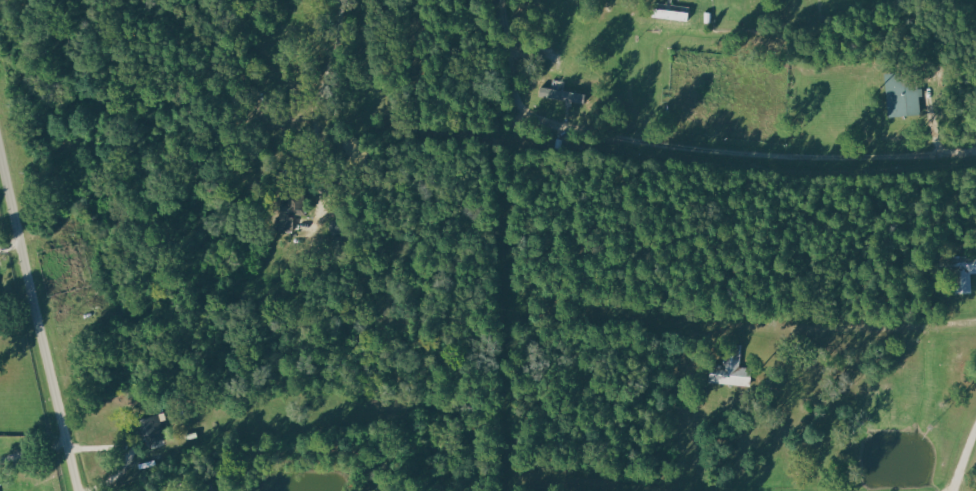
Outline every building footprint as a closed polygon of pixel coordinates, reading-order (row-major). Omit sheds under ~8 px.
[(688,23),(689,14),(652,8),(650,17),(688,23)] [(885,76),(889,117),(922,114),(918,73),(885,76)] [(585,104),(586,92),(540,89),(539,102),(585,104)] [(953,294),(973,293),(972,274),(975,274),(975,255),(951,256),(953,294)] [(710,384),(752,386),(753,372),(733,371),(733,366),(711,365),(710,384)] [(143,438),(164,432),(160,414),(138,420),(143,438)]
